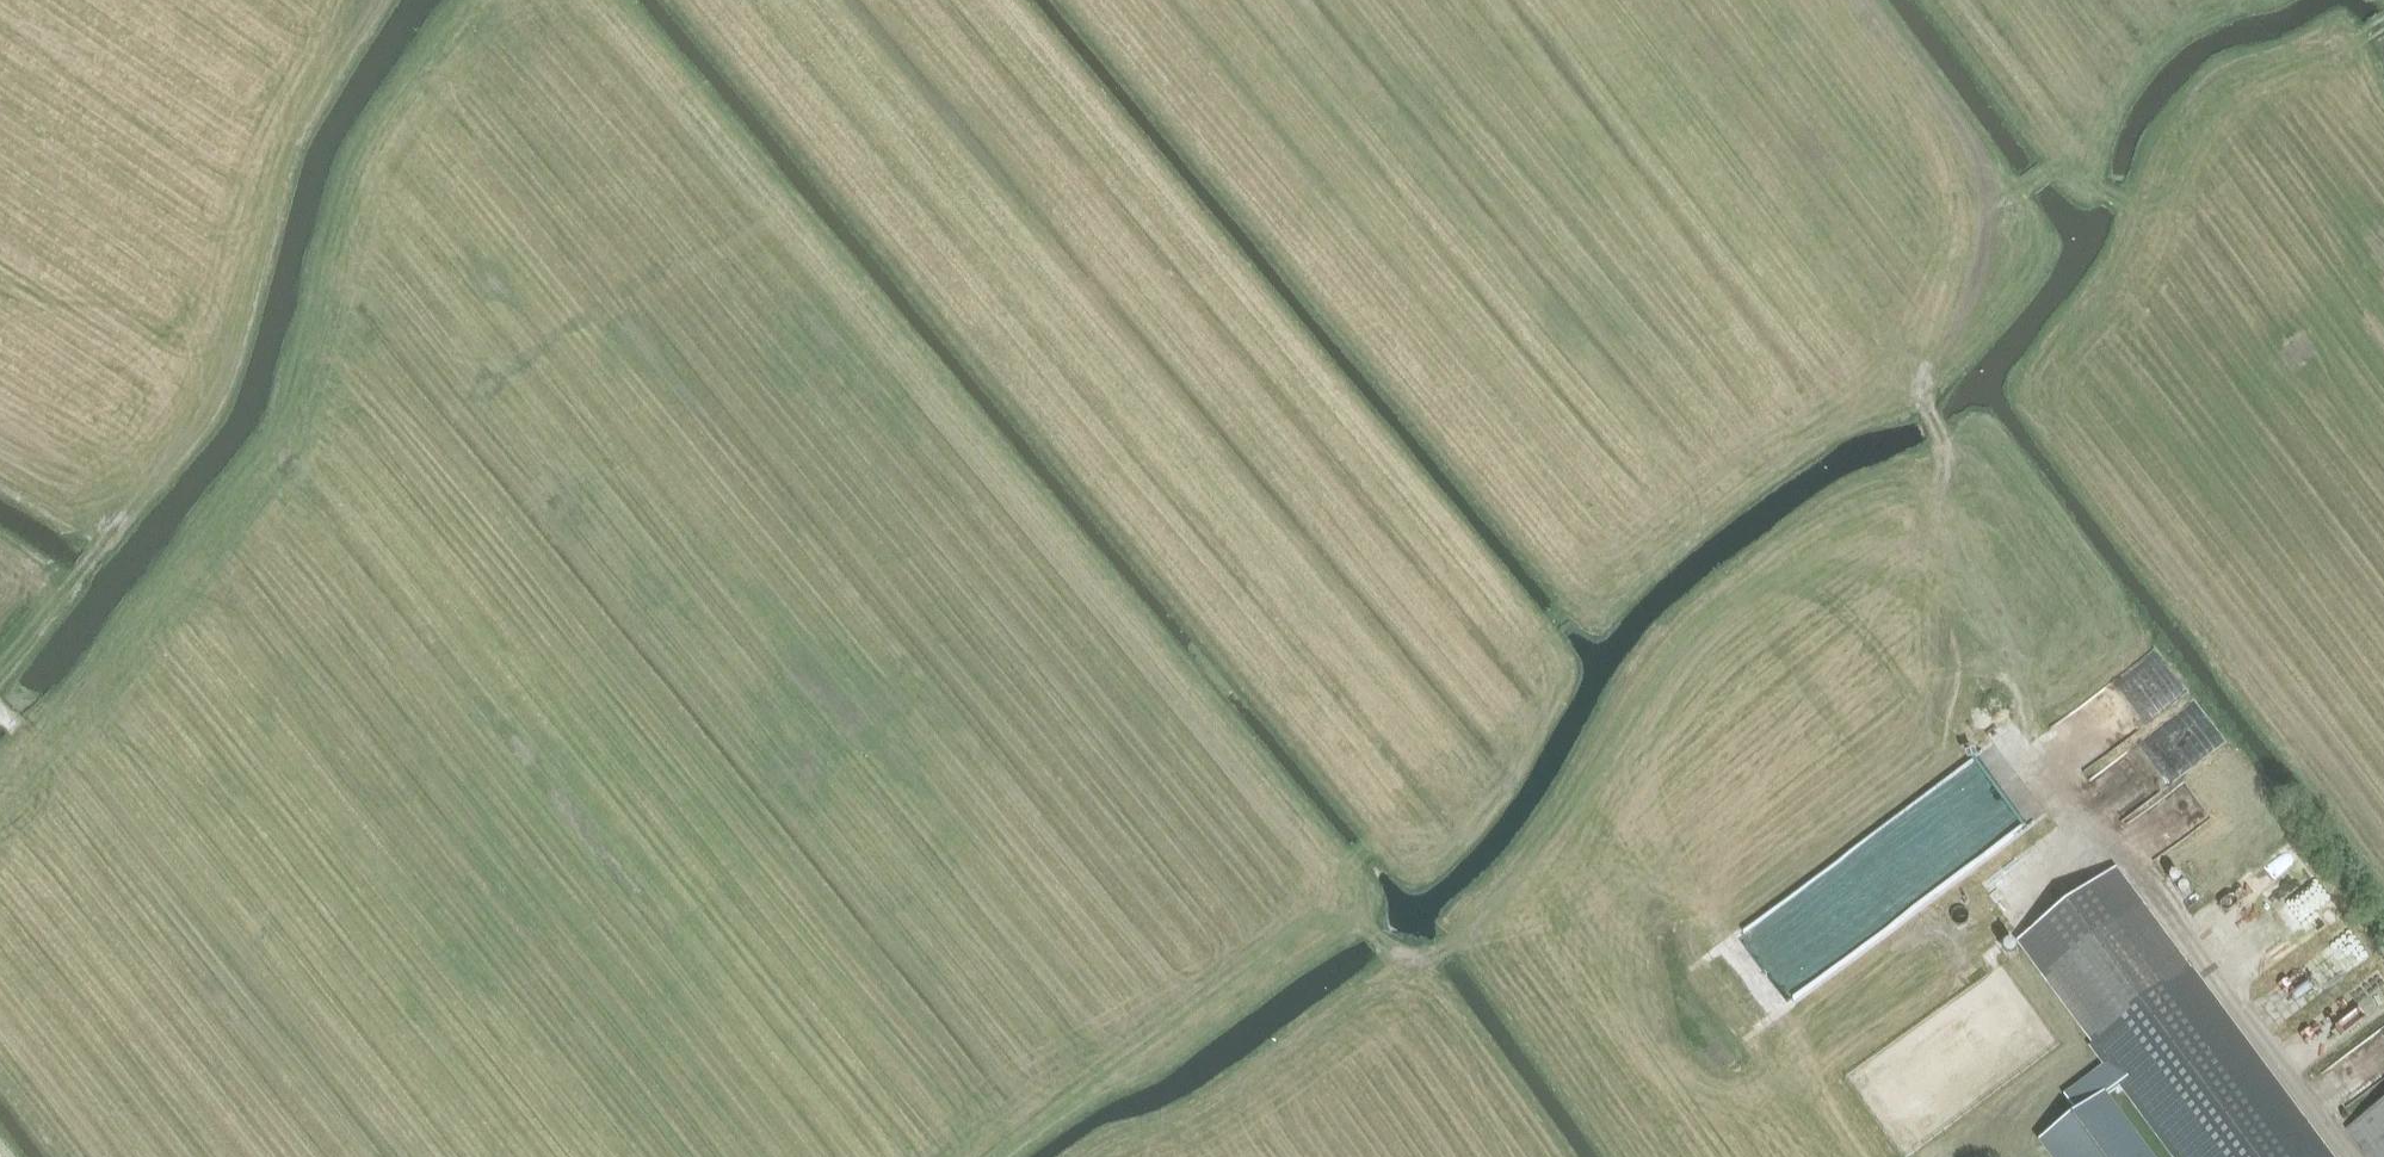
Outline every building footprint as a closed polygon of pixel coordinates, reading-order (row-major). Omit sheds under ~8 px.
[(2116,870),(2018,944),(2016,945),(2105,1061),(2060,1095),(2074,1114),(2036,1142),(2047,1156),(2151,1156),(2105,1095),(2120,1084),(2176,1156),(2330,1156),(2116,870)] [(2322,897),(2289,910),(2301,938),(2334,925),(2322,897)] [(2347,1130),(2367,1156),(2383,1156),(2383,1102),(2347,1130)]
